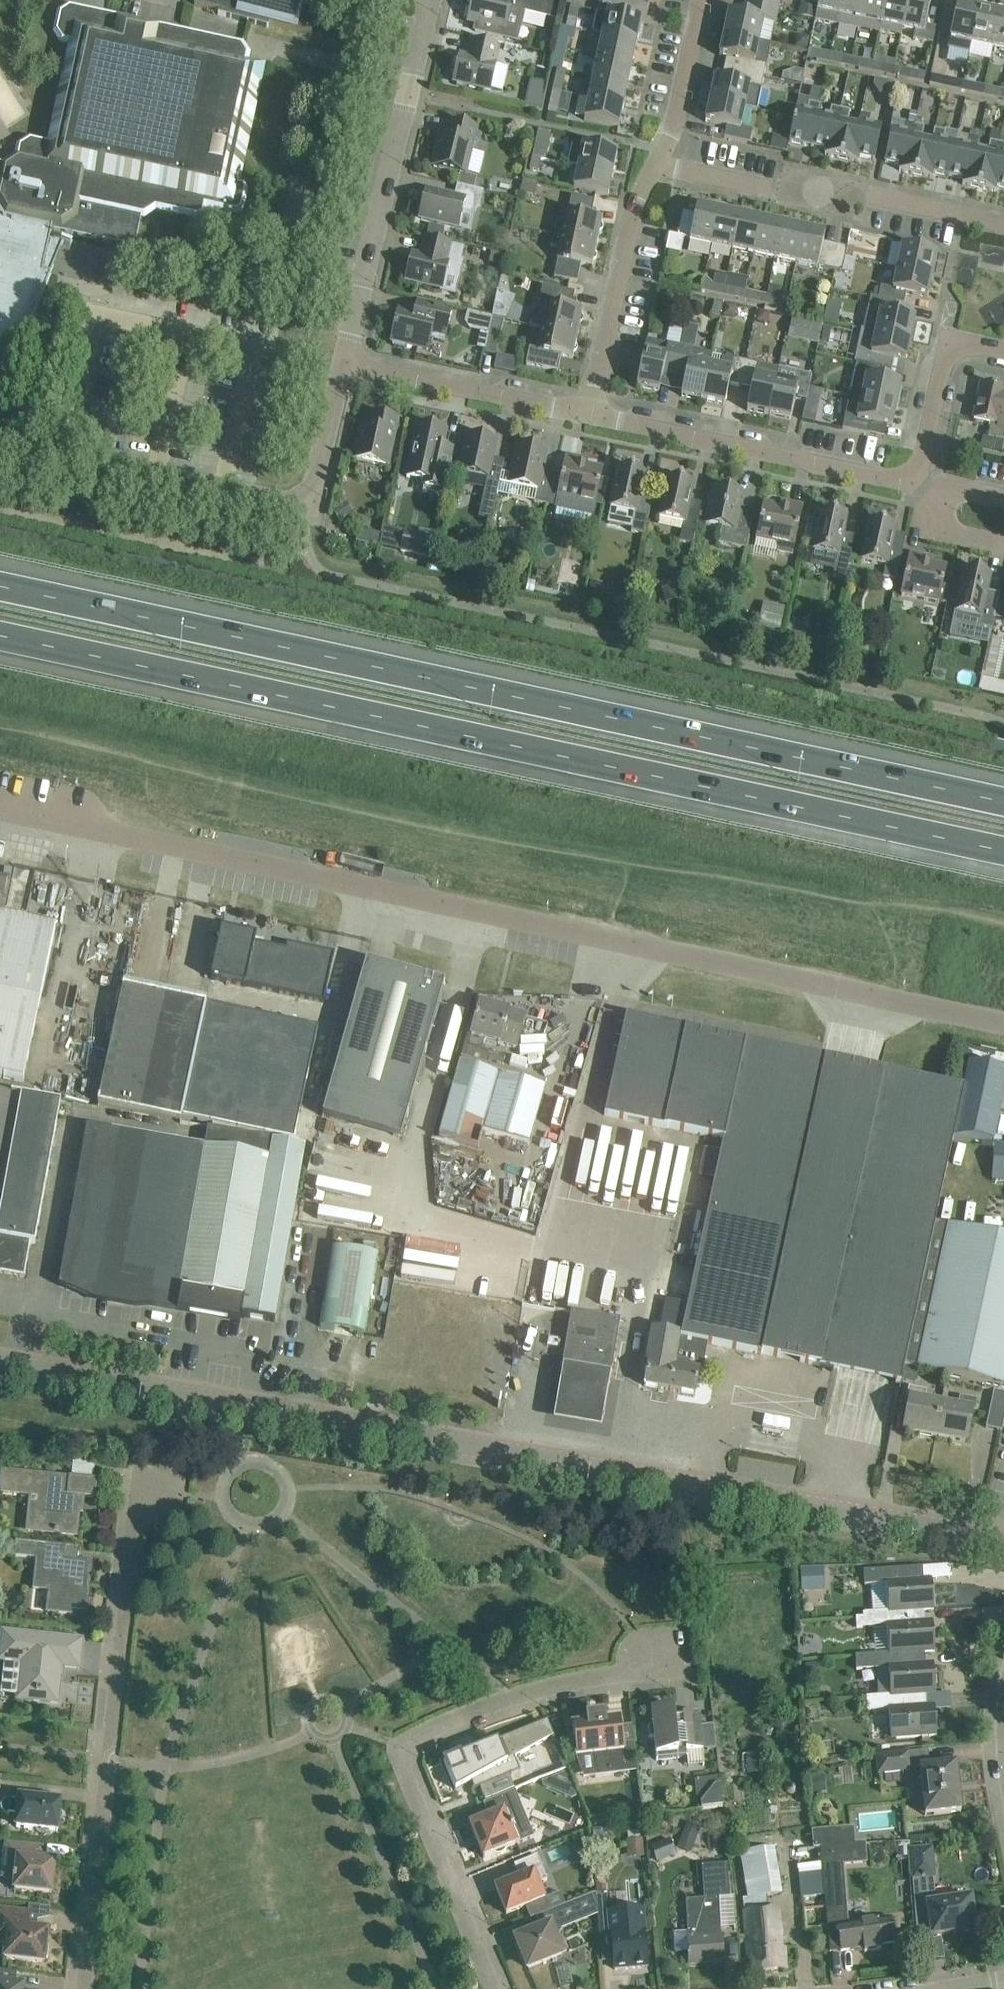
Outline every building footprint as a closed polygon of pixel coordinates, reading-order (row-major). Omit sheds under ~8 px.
[(269,24),(312,35),(320,2),(313,0),(196,0),(194,6),(219,12),(218,15),(268,27),(269,24)] [(468,21),(477,23),(475,31),(503,38),(504,33),(505,31),(520,34),(527,6),(525,5),(526,0),(473,0),(468,21)] [(650,0),(601,0),(601,2),(628,7),(647,11),(650,0)] [(753,6),(778,11),(780,0),(754,0),(753,6)] [(843,0),(819,0),(818,5),(815,19),(815,20),(837,25),(839,15),(843,0)] [(865,0),(843,0),(839,15),(837,25),(858,30),(865,0)] [(887,0),(865,0),(858,30),(859,30),(859,28),(879,32),(880,32),(887,0)] [(909,0),(887,0),(880,32),(900,36),(902,29),(903,29),(909,0)] [(903,29),(914,31),(913,39),(932,43),(935,28),(926,26),(931,0),(909,0),(903,29)] [(803,1),(800,15),(815,19),(818,5),(803,1)] [(972,43),(979,9),(957,4),(948,49),(969,53),(971,43),(972,43)] [(3,362),(13,364),(13,365),(14,366),(51,273),(42,271),(44,264),(45,264),(46,264),(47,264),(48,264),(48,263),(49,263),(50,263),(50,262),(51,262),(51,261),(52,261),(52,260),(53,259),(53,258),(53,257),(53,256),(53,255),(53,254),(53,253),(52,252),(51,251),(51,250),(50,250),(49,249),(48,249),(47,248),(49,240),(51,232),(52,230),(135,247),(141,218),(144,219),(149,215),(151,214),(156,211),(199,221),(204,216),(206,209),(236,215),(237,215),(243,212),(248,190),(244,184),(239,183),(261,82),(264,66),(248,62),(250,53),(243,43),(119,16),(114,15),(110,14),(105,13),(69,5),(68,6),(58,12),(54,33),(61,43),(70,45),(49,142),(29,138),(17,145),(15,155),(3,163),(0,162),(0,375),(3,362)] [(571,5),(566,28),(575,30),(580,7),(571,5)] [(775,23),(778,11),(753,6),(750,17),(729,12),(724,34),(759,41),(763,21),(775,23)] [(1000,14),(979,9),(972,43),(993,48),(1000,14)] [(594,33),(602,35),(637,42),(641,20),(598,11),(594,33)] [(1003,50),(1003,14),(1000,14),(993,48),(1003,50)] [(575,30),(566,28),(560,26),(556,47),(565,49),(567,37),(573,39),(575,30)] [(741,60),(739,72),(764,77),(766,66),(771,45),(759,42),(759,41),(724,34),(720,56),(741,60)] [(798,34),(795,46),(807,49),(810,37),(798,34)] [(602,35),(598,56),(632,63),(637,42),(602,35)] [(498,46),(492,45),(473,40),(469,58),(460,56),(453,81),(491,90),(497,64),(494,64),(498,46)] [(563,59),(565,49),(556,47),(551,68),(558,69),(558,70),(566,71),(568,60),(563,59)] [(820,50),(817,60),(830,63),(832,53),(820,50)] [(850,67),(852,57),(832,53),(830,63),(850,67)] [(628,84),(632,63),(598,56),(593,77),(628,84)] [(871,72),(873,62),(852,57),(850,67),(871,72)] [(894,66),(873,62),(871,72),(892,76),(894,66)] [(766,66),(764,77),(776,80),(779,69),(766,66)] [(894,66),(892,76),(924,83),(926,73),(894,66)] [(558,70),(553,91),(561,92),(566,71),(558,70)] [(710,100),(745,107),(757,110),(761,89),(764,77),(739,72),(736,83),(715,78),(710,100)] [(962,91),(964,81),(931,74),(929,84),(962,91)] [(623,105),(628,84),(593,77),(589,98),(623,105)] [(879,94),(890,96),(893,83),(875,79),(873,86),(879,94)] [(542,111),(547,91),(548,83),(531,80),(525,107),(542,111)] [(985,85),(964,81),(962,91),(983,95),(985,85)] [(793,122),(789,142),(810,146),(817,115),(819,105),(819,101),(822,87),(812,85),(809,98),(811,99),(810,103),(808,113),(796,110),(793,122)] [(1003,100),(1003,99),(1003,89),(985,85),(983,95),(1003,100)] [(557,114),(561,92),(553,91),(548,112),(557,114)] [(955,98),(943,95),(941,103),(952,106),(955,98)] [(619,127),(623,105),(589,98),(584,120),(619,127)] [(833,98),(832,105),(839,107),(841,100),(833,98)] [(740,128),(745,107),(710,100),(705,122),(727,126),(724,138),(750,143),(753,130),(740,128)] [(785,103),(782,114),(793,116),(795,105),(785,103)] [(831,156),(841,109),(832,108),(830,118),(817,115),(810,146),(826,150),(825,155),(831,156)] [(831,156),(852,161),(859,128),(847,125),(850,111),(841,109),(831,156)] [(912,111),(909,120),(915,122),(918,112),(912,111)] [(862,114),(859,128),(852,161),(858,162),(859,157),(875,160),(879,141),(881,129),(869,126),(871,116),(862,114)] [(476,128),(470,126),(451,122),(448,136),(441,134),(433,167),(460,173),(465,174),(476,128)] [(889,143),(885,162),(900,166),(899,171),(905,172),(915,125),(914,125),(907,124),(906,123),(904,134),(891,131),(889,143)] [(920,126),(915,125),(905,172),(926,177),(933,144),(921,141),(924,127),(920,126)] [(967,147),(955,145),(948,176),(964,179),(962,184),(968,186),(975,153),(980,131),(971,129),(967,147)] [(992,129),(990,140),(999,142),(1001,131),(992,129)] [(948,176),(955,145),(943,142),(945,132),(936,130),(933,144),(926,177),(932,178),(933,173),(948,176)] [(537,136),(536,142),(549,145),(552,133),(538,131),(537,136)] [(770,148),(786,151),(788,137),(773,134),(770,148)] [(968,186),(990,190),(1000,144),(990,142),(987,156),(975,153),(968,186)] [(617,152),(573,143),(568,165),(578,167),(613,174),(617,152)] [(1000,144),(990,190),(996,191),(997,186),(1003,188),(1003,144),(1000,144)] [(538,172),(541,159),(533,157),(530,170),(538,172)] [(608,196),(613,174),(578,167),(574,188),(608,196)] [(460,173),(457,185),(474,189),(477,177),(465,174),(460,173)] [(523,180),(521,192),(535,195),(538,183),(523,180)] [(484,191),(477,190),(474,189),(457,185),(455,197),(427,190),(420,218),(458,227),(461,211),(470,213),(480,208),(484,191)] [(563,237),(598,244),(602,221),(591,219),(595,201),(571,196),(563,237)] [(712,246),(719,211),(697,206),(695,215),(683,212),(678,236),(669,235),(666,251),(681,254),(684,238),(690,240),(690,241),(712,246)] [(740,216),(719,211),(712,246),(733,250),(740,216)] [(733,250),(754,255),(761,220),(740,216),(733,250)] [(782,225),(761,220),(754,255),(775,259),(782,225)] [(775,259),(796,264),(803,229),(782,225),(775,259)] [(451,241),(453,231),(440,228),(434,230),(433,237),(451,241)] [(825,234),(803,229),(796,264),(818,268),(818,267),(830,270),(835,245),(823,242),(825,234)] [(598,244),(563,237),(554,277),(577,282),(581,264),(593,267),(598,244)] [(412,254),(406,280),(425,284),(443,289),(446,273),(460,277),(464,259),(462,259),(465,249),(451,245),(445,244),(425,239),(421,257),(412,254)] [(897,268),(932,276),(937,254),(912,249),(913,243),(893,239),(887,266),(897,268)] [(847,247),(835,245),(830,270),(842,272),(843,267),(845,258),(847,247)] [(491,252),(487,265),(500,268),(503,255),(491,252)] [(843,267),(842,272),(852,274),(856,260),(845,258),(843,267)] [(927,298),(932,276),(897,268),(893,289),(881,286),(878,298),(878,299),(896,303),(904,304),(906,293),(927,298)] [(503,275),(500,283),(506,286),(509,277),(503,275)] [(838,275),(836,286),(846,289),(848,282),(844,277),(838,275)] [(702,291),(723,295),(725,286),(713,284),(705,276),(702,291)] [(543,328),(578,336),(583,313),(575,311),(577,301),(573,300),(575,293),(543,286),(539,305),(529,326),(543,329),(543,328)] [(746,291),(725,286),(723,295),(744,300),(746,291)] [(744,300),(765,304),(767,295),(746,291),(744,300)] [(767,295),(765,304),(777,307),(779,298),(767,295)] [(691,296),(689,305),(701,308),(703,299),(691,296)] [(861,329),(910,340),(915,318),(894,314),(896,303),(878,299),(878,298),(870,297),(864,329),(861,329)] [(705,301),(705,312),(720,313),(720,301),(705,301)] [(398,310),(391,341),(393,341),(394,346),(404,348),(407,344),(428,349),(431,339),(445,342),(446,336),(451,317),(452,311),(446,310),(427,305),(424,317),(414,314),(398,310)] [(725,305),(723,316),(734,318),(736,307),(725,305)] [(760,311),(758,321),(765,322),(768,320),(770,313),(760,311)] [(480,314),(478,326),(479,331),(489,333),(492,317),(480,314)] [(496,355),(500,336),(504,320),(492,317),(489,333),(484,352),(496,355)] [(823,328),(823,324),(792,318),(788,336),(819,343),(820,340),(823,328)] [(558,371),(560,362),(561,356),(573,358),(578,336),(543,328),(543,329),(538,349),(530,348),(526,364),(558,371)] [(823,328),(820,340),(828,342),(830,330),(823,328)] [(906,362),(910,340),(861,329),(854,362),(857,363),(856,363),(882,368),(884,357),(906,362)] [(664,370),(675,372),(680,347),(647,339),(644,353),(637,387),(659,391),(664,370)] [(713,354),(680,347),(675,372),(686,375),(681,396),(703,401),(710,366),(713,354)] [(783,350),(780,364),(787,366),(790,352),(783,350)] [(497,354),(495,364),(513,369),(515,358),(497,354)] [(710,366),(703,401),(725,406),(729,384),(741,387),(746,361),(734,358),(725,356),(713,354),(710,366)] [(769,415),(776,380),(756,376),(758,364),(746,361),(741,387),(751,389),(747,410),(769,415)] [(849,396),(861,399),(862,398),(896,405),(901,384),(880,379),(882,368),(856,363),(849,396)] [(778,368),(776,380),(769,415),(790,420),(795,398),(806,401),(810,381),(812,375),(778,368)] [(813,375),(811,385),(822,387),(824,377),(813,375)] [(973,420),(991,424),(988,436),(997,438),(1003,404),(1003,388),(981,383),(973,420)] [(892,427),(896,405),(862,398),(861,399),(857,419),(835,414),(833,427),(868,434),(870,423),(892,427)] [(804,410),(802,420),(814,423),(816,413),(804,410)] [(388,466),(393,439),(398,419),(372,414),(369,428),(362,427),(355,459),(388,466)] [(445,495),(447,483),(452,460),(440,457),(446,430),(418,424),(407,477),(425,481),(423,490),(445,495)] [(497,494),(498,490),(502,471),(490,468),(496,441),(468,435),(460,472),(487,478),(484,491),(497,494)] [(983,436),(981,446),(986,447),(994,449),(997,439),(988,437),(983,436)] [(997,439),(994,449),(1002,451),(1003,440),(997,439)] [(547,505),(551,487),(552,481),(541,479),(546,451),(518,445),(511,483),(538,488),(535,502),(547,505)] [(551,487),(547,505),(557,507),(559,497),(595,505),(602,470),(578,465),(580,459),(566,456),(559,488),(551,487)] [(645,534),(648,518),(652,499),(640,496),(645,472),(619,467),(611,507),(636,512),(632,532),(645,534)] [(693,545),(697,529),(701,509),(689,507),(694,483),(667,477),(659,518),(684,523),(680,542),(693,545)] [(746,549),(749,535),(754,516),(740,513),(744,494),(713,487),(705,524),(722,528),(718,543),(746,549)] [(345,502),(332,512),(339,522),(352,512),(345,502)] [(792,555),(794,547),(803,506),(789,503),(788,509),(764,504),(756,539),(780,545),(778,552),(792,555)] [(817,530),(813,550),(837,555),(835,566),(833,575),(846,578),(848,569),(850,561),(854,542),(842,539),(844,533),(847,516),(821,510),(817,530)] [(897,580),(898,572),(902,552),(891,550),(896,526),(870,520),(861,561),(886,566),(884,577),(897,580)] [(380,546),(382,534),(359,530),(356,541),(380,546)] [(406,531),(402,550),(434,557),(438,537),(406,531)] [(948,601),(951,586),(942,585),(946,568),(922,562),(923,556),(910,553),(901,595),(938,603),(939,602),(947,604),(948,601)] [(992,628),(994,617),(998,600),(986,597),(991,575),(964,569),(960,588),(951,586),(948,601),(957,603),(953,622),(979,627),(979,625),(992,628)] [(591,581),(590,588),(601,590),(602,583),(591,581)] [(674,585),(661,589),(665,602),(678,599),(674,585)] [(787,605),(761,599),(758,611),(762,611),(758,627),(781,632),(787,605)] [(998,600),(994,617),(1003,619),(1003,601),(998,600)] [(844,623),(836,635),(849,643),(856,631),(844,623)] [(0,917),(0,1077),(23,1082),(55,929),(0,917)] [(262,989),(270,946),(255,943),(256,937),(221,930),(211,979),(246,986),(262,989)] [(286,950),(270,946),(262,989),(324,1002),(334,954),(287,944),(286,950)] [(354,1002),(322,1116),(401,1139),(433,1025),(440,1000),(401,991),(388,987),(361,980),(360,981),(354,1002)] [(180,1122),(181,1115),(205,1003),(123,985),(97,1104),(180,1122)] [(205,1003),(181,1115),(229,1126),(253,1014),(205,1003)] [(461,1061),(501,1072),(505,1056),(482,1050),(485,1040),(516,1048),(525,1016),(481,1003),(476,1019),(472,1018),(460,1061),(461,1061)] [(253,1014),(229,1126),(314,1144),(320,1116),(300,1112),(318,1028),(253,1014)] [(666,1128),(667,1127),(687,1030),(688,1029),(627,1016),(605,1115),(666,1128)] [(724,1139),(744,1042),(687,1030),(667,1127),(724,1139)] [(762,1354),(762,1353),(825,1059),(745,1041),(744,1042),(724,1139),(681,1335),(707,1342),(762,1354)] [(883,1071),(825,1059),(762,1353),(820,1365),(883,1071)] [(501,1072),(461,1061),(439,1138),(478,1149),(483,1133),(528,1146),(545,1085),(501,1072)] [(953,1139),(993,1142),(1003,1091),(1003,1069),(969,1061),(964,1088),(953,1139)] [(883,1071),(820,1365),(819,1366),(900,1383),(964,1088),(883,1071)] [(16,1093),(11,1092),(0,1090),(0,1181),(16,1093)] [(16,1093),(0,1181),(0,1237),(31,1242),(35,1243),(61,1101),(16,1093)] [(572,1124),(559,1195),(678,1217),(688,1162),(674,1159),(675,1153),(644,1148),(646,1138),(572,1124)] [(149,1308),(176,1313),(180,1290),(204,1148),(86,1126),(62,1265),(58,1285),(58,1286),(96,1302),(136,1309),(149,1308)] [(268,1159),(244,1301),(241,1316),(275,1322),(305,1146),(272,1140),(271,1141),(268,1159)] [(993,1179),(1003,1180),(1003,1145),(994,1144),(993,1179)] [(268,1159),(204,1148),(180,1290),(244,1301),(268,1159)] [(917,1369),(1003,1387),(1003,1237),(948,1225),(917,1369)] [(0,1237),(0,1273),(24,1277),(28,1258),(31,1242),(0,1237)] [(334,1247),(321,1327),(365,1335),(378,1254),(334,1247)] [(244,1301),(180,1290),(176,1313),(240,1324),(241,1316),(244,1301)] [(620,1319),(571,1311),(562,1366),(611,1374),(620,1319)] [(644,1386),(670,1390),(679,1335),(652,1330),(646,1363),(648,1364),(644,1386)] [(681,1335),(679,1335),(670,1390),(695,1394),(699,1371),(702,1372),(707,1342),(681,1335)] [(904,1368),(903,1378),(917,1380),(919,1371),(904,1368)] [(935,1436),(940,1405),(925,1402),(927,1391),(909,1388),(906,1399),(910,1400),(904,1430),(935,1436)] [(994,1390),(986,1428),(1002,1431),(1003,1421),(1003,1392),(994,1390)] [(940,1405),(935,1436),(965,1441),(971,1411),(975,1412),(977,1401),(960,1397),(958,1408),(940,1405)] [(79,1477),(69,1476),(69,1477),(1,1470),(0,1477),(0,1491),(39,1495),(36,1531),(76,1535),(80,1496),(97,1498),(99,1479),(79,1477)] [(65,1546),(45,1544),(16,1541),(15,1556),(36,1558),(33,1588),(50,1590),(48,1612),(52,1612),(71,1615),(72,1610),(85,1611),(88,1588),(84,1588),(85,1579),(88,1580),(90,1562),(64,1559),(65,1546)] [(889,1612),(924,1609),(934,1609),(932,1585),(925,1586),(925,1580),(924,1580),(923,1567),(864,1571),(865,1585),(887,1584),(889,1612)] [(823,1568),(801,1570),(802,1590),(824,1588),(823,1568)] [(889,1654),(925,1651),(935,1651),(933,1627),(926,1628),(926,1622),(925,1622),(924,1609),(889,1612),(865,1613),(866,1627),(887,1626),(889,1654)] [(806,1630),(800,1631),(800,1641),(818,1639),(817,1628),(805,1628),(806,1630)] [(62,1638),(3,1631),(0,1655),(0,1660),(21,1662),(17,1699),(57,1703),(61,1666),(79,1668),(82,1640),(62,1638)] [(925,1651),(889,1654),(865,1655),(866,1668),(888,1666),(890,1696),(926,1693),(935,1693),(934,1669),(927,1670),(927,1664),(925,1664),(925,1651)] [(818,1663),(805,1664),(806,1677),(819,1676),(818,1663)] [(926,1706),(926,1693),(890,1696),(866,1697),(867,1711),(889,1710),(891,1738),(936,1735),(935,1711),(928,1712),(928,1706),(926,1706)] [(653,1727),(648,1727),(649,1738),(654,1738),(656,1760),(688,1757),(688,1759),(703,1757),(703,1750),(716,1749),(713,1725),(701,1727),(699,1715),(682,1716),(683,1719),(675,1720),(673,1707),(652,1710),(653,1727)] [(623,1744),(622,1739),(620,1719),(604,1721),(603,1715),(587,1717),(588,1723),(572,1725),(576,1757),(592,1755),(595,1775),(637,1770),(637,1774),(638,1774),(634,1742),(623,1744)] [(515,1758),(554,1736),(547,1720),(444,1762),(456,1790),(472,1783),(475,1790),(472,1791),(473,1792),(520,1772),(515,1758)] [(764,1752),(745,1753),(746,1774),(765,1773),(764,1752)] [(876,1756),(878,1774),(910,1770),(908,1752),(876,1756)] [(925,1815),(941,1813),(961,1811),(956,1763),(920,1767),(925,1815)] [(566,1772),(541,1782),(543,1787),(572,1799),(576,1797),(566,1772)] [(825,1775),(809,1777),(810,1793),(826,1792),(825,1775)] [(714,1786),(701,1803),(701,1809),(723,1806),(720,1785),(714,1786)] [(5,1813),(8,1814),(17,1815),(16,1827),(37,1829),(43,1833),(50,1830),(57,1831),(58,1822),(59,1822),(61,1821),(63,1818),(63,1816),(63,1814),(62,1811),(60,1810),(60,1802),(44,1800),(45,1794),(11,1790),(9,1799),(7,1799),(3,1802),(1,1805),(2,1809),(5,1813)] [(531,1838),(523,1819),(519,1808),(522,1807),(515,1790),(502,1796),(483,1803),(489,1817),(470,1824),(483,1858),(531,1838)] [(639,1801),(627,1803),(629,1815),(640,1814),(639,1801)] [(688,1822),(684,1833),(696,1838),(700,1827),(688,1822)] [(836,1830),(812,1831),(814,1847),(821,1847),(838,1846),(836,1830)] [(642,1838),(626,1840),(628,1858),(644,1856),(642,1838)] [(659,1860),(675,1854),(669,1838),(653,1845),(659,1860)] [(6,1844),(2,1877),(13,1878),(13,1880),(15,1880),(14,1890),(31,1892),(51,1894),(52,1890),(55,1888),(56,1880),(53,1877),(55,1862),(42,1861),(33,1860),(34,1846),(14,1844),(6,1844)] [(786,1968),(786,1947),(785,1947),(782,1947),(778,1907),(768,1907),(767,1895),(782,1893),(774,1847),(741,1852),(749,1897),(744,1898),(745,1910),(749,1972),(786,1968)] [(910,1849),(912,1880),(935,1878),(933,1847),(910,1849)] [(825,1895),(823,1863),(822,1848),(798,1850),(803,1898),(825,1895)] [(506,1914),(525,1907),(544,1899),(538,1884),(547,1880),(537,1855),(532,1857),(514,1865),(519,1878),(496,1888),(506,1914)] [(832,1862),(824,1863),(825,1895),(826,1908),(827,1916),(846,1913),(841,1861),(832,1862)] [(677,1933),(674,1935),(675,1952),(677,1955),(688,1954),(688,1957),(689,1957),(689,1963),(723,1961),(720,1929),(718,1910),(717,1899),(730,1898),(727,1865),(702,1867),(704,1899),(684,1901),(685,1912),(687,1932),(677,1933)] [(605,1884),(598,1885),(598,1893),(606,1892),(605,1884)] [(647,1966),(643,1930),(641,1910),(609,1913),(607,1892),(606,1892),(598,1893),(595,1893),(596,1894),(597,1914),(600,1938),(612,1937),(615,1969),(647,1966)] [(560,1922),(516,1939),(528,1968),(562,1955),(553,1932),(597,1914),(596,1894),(595,1894),(555,1910),(560,1922)] [(932,1937),(976,1930),(971,1898),(927,1905),(932,1937)] [(6,1943),(4,1958),(44,1963),(44,1960),(48,1957),(49,1947),(46,1944),(48,1931),(37,1930),(28,1929),(20,1928),(22,1911),(2,1909),(0,1909),(0,1942),(6,1943)] [(848,1925),(828,1928),(828,1932),(829,1938),(838,1936),(841,1950),(864,1947),(864,1951),(881,1949),(880,1944),(895,1942),(891,1918),(848,1925)] [(23,1987),(15,1986),(17,1973),(18,1973),(18,1972),(0,1970),(0,1988),(23,1988),(23,1987)]
